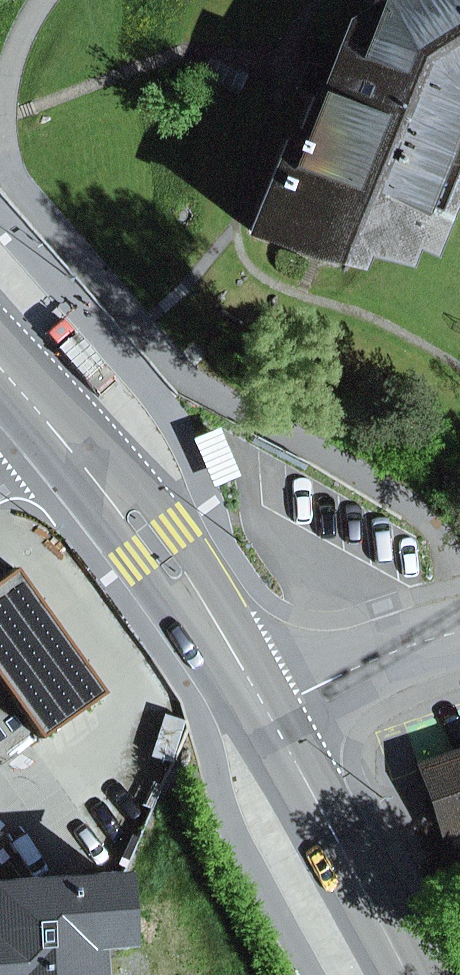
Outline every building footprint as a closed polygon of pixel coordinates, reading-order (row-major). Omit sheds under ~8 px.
[(358,45),(345,40),(322,97),(314,94),(295,143),(287,139),(250,231),(300,251),(311,226),(353,243),(361,221),(403,238),(420,245),(457,154),(459,155),(459,123),(451,119),(459,93),(459,9),(454,0),(376,0),(358,45)] [(451,119),(459,123),(459,93),(451,119)] [(397,255),(403,238),(361,221),(353,243),(351,246),(397,255)] [(351,246),(353,243),(311,226),(300,251),(346,260),(351,246)] [(0,577),(0,692),(28,731),(84,689),(0,577)] [(421,770),(442,831),(459,825),(459,756),(421,770)] [(91,941),(122,940),(120,881),(0,884),(0,974),(92,974),(91,941)]
